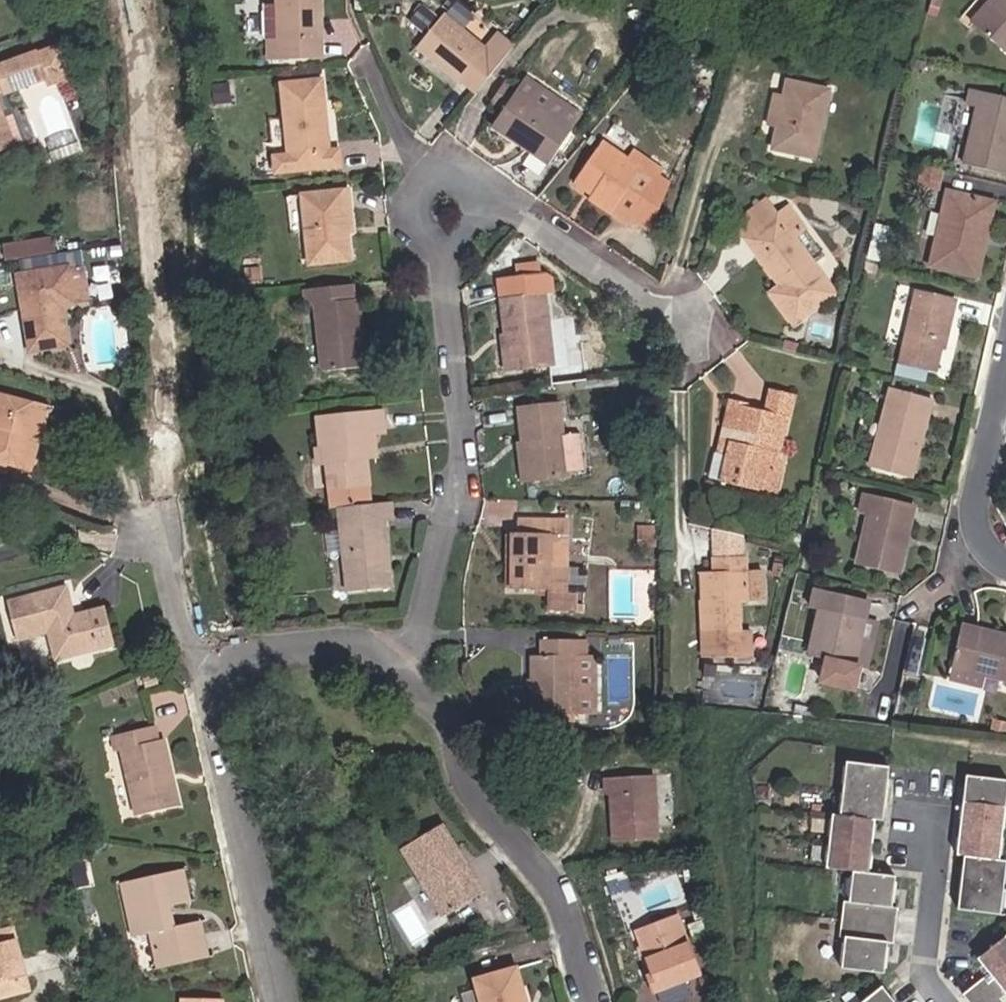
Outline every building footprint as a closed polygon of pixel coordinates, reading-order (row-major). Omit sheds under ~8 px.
[(315,5),(321,5),(321,0),(277,0),(277,4),(278,40),(282,40),(283,58),(317,57),(315,5)] [(540,0),(523,0),(534,8),(540,0)] [(971,23),(1005,54),(1005,0),(992,0),(971,23)] [(268,40),(278,40),(277,4),(260,4),(261,40),(268,40)] [(443,17),(427,4),(413,21),(429,33),(418,46),(459,80),(461,78),(475,90),(511,46),(495,33),(483,47),(444,15),(443,17)] [(317,57),(323,57),(321,5),(315,5),(317,57)] [(268,40),(269,58),(283,58),(282,40),(278,40),(268,40)] [(3,92),(42,78),(45,84),(47,83),(69,75),(58,43),(33,52),(0,64),(0,84),(3,92)] [(582,114),(526,77),(518,91),(573,127),(582,114)] [(829,88),(787,79),(783,96),(777,126),(772,150),(814,159),(829,88)] [(328,152),(320,81),(280,85),(288,156),(278,157),(279,173),(339,167),(338,151),(328,152)] [(496,102),(505,108),(518,91),(507,84),(496,102)] [(1005,174),(1005,171),(1005,97),(969,88),(966,104),(977,107),(964,163),(1005,174)] [(549,162),(573,127),(518,91),(505,108),(497,120),(524,137),(520,143),(549,162)] [(768,124),(777,126),(783,96),(774,95),(768,124)] [(13,145),(0,106),(0,150),(13,145)] [(70,109),(43,113),(45,131),(72,127),(70,109)] [(497,120),(493,125),(520,143),(524,137),(497,120)] [(631,222),(659,181),(631,161),(603,142),(580,175),(599,188),(593,195),(611,208),(631,222)] [(665,172),(637,152),(631,161),(659,181),(665,172)] [(593,195),(599,188),(580,175),(575,183),(593,195)] [(652,212),(666,186),(659,181),(631,222),(647,234),(652,212)] [(986,241),(978,240),(988,199),(947,189),(930,269),(977,279),(986,241)] [(347,232),(347,226),(352,225),(350,205),(348,205),(347,191),(303,195),(309,264),(351,259),(347,232)] [(298,195),(290,195),(292,229),(300,228),(298,195)] [(589,201),(607,213),(611,208),(593,195),(589,201)] [(764,199),(734,222),(747,239),(776,217),(764,199)] [(986,241),(995,200),(988,199),(978,240),(986,241)] [(804,230),(788,209),(776,217),(793,239),(800,233),(804,230)] [(800,233),(793,239),(776,217),(747,239),(782,285),(772,293),(795,324),(835,293),(811,261),(818,256),(807,241),(800,233)] [(3,247),(5,261),(55,253),(52,239),(3,247)] [(86,302),(80,267),(68,268),(74,304),(86,302)] [(60,306),(74,304),(68,268),(18,276),(31,351),(66,345),(60,306)] [(550,279),(543,273),(541,274),(543,294),(544,294),(551,293),(550,279)] [(501,278),(503,299),(507,335),(511,372),(553,367),(544,294),(543,294),(541,274),(501,278)] [(359,300),(355,300),(353,285),(305,290),(307,304),(316,303),(324,369),(360,365),(357,336),(363,335),(359,300)] [(943,349),(955,303),(916,294),(900,360),(936,368),(940,348),(943,349)] [(360,365),(366,364),(363,335),(357,336),(360,365)] [(501,335),(505,372),(511,372),(507,335),(501,335)] [(911,476),(932,401),(890,389),(869,465),(911,476)] [(766,391),(761,411),(788,417),(792,397),(766,391)] [(26,446),(36,407),(0,398),(0,460),(31,468),(36,449),(26,446)] [(727,459),(722,480),(765,490),(770,465),(776,466),(779,454),(788,417),(761,411),(739,406),(740,402),(730,400),(722,440),(731,442),(727,459)] [(560,405),(520,410),(524,442),(529,481),(569,477),(568,473),(586,471),(582,434),(564,436),(560,405)] [(36,449),(47,410),(36,407),(26,446),(36,449)] [(376,449),(374,434),(384,432),(382,412),(319,420),(322,450),(317,450),(318,464),(328,463),(333,508),(339,508),(370,504),(366,450),(376,449)] [(722,440),(718,457),(727,459),(731,442),(722,440)] [(518,443),(522,482),(529,481),(524,442),(518,443)] [(775,492),(784,455),(779,454),(776,466),(770,465),(765,490),(775,492)] [(855,564),(899,574),(914,506),(865,495),(860,513),(868,515),(855,564)] [(384,521),(391,520),(390,502),(370,504),(339,508),(349,592),(391,587),(384,521)] [(550,591),(550,593),(565,594),(566,519),(519,519),(519,534),(513,534),(512,589),(544,590),(550,591)] [(746,557),(712,558),(712,573),(747,571),(746,557)] [(776,579),(779,567),(770,565),(767,577),(776,579)] [(749,630),(738,630),(737,601),(748,601),(747,571),(712,573),(707,573),(708,601),(701,601),(703,655),(749,654),(749,630)] [(748,601),(761,600),(760,571),(747,571),(748,601)] [(64,617),(61,605),(65,600),(62,588),(3,603),(13,642),(43,634),(50,662),(109,647),(99,608),(69,615),(64,617)] [(572,612),(572,594),(565,594),(550,593),(550,591),(544,590),(544,611),(572,612)] [(857,667),(854,666),(865,618),(868,603),(816,591),(812,605),(812,606),(819,608),(808,655),(825,659),(820,683),(851,690),(857,667)] [(868,669),(879,621),(865,618),(854,666),(857,667),(868,669)] [(961,625),(952,665),(984,673),(1005,679),(1005,636),(961,625)] [(554,714),(570,714),(577,714),(577,655),(586,655),(585,640),(543,641),(543,656),(533,656),(534,724),(554,723),(554,714)] [(594,713),(593,655),(586,655),(577,655),(577,714),(594,713)] [(949,679),(981,686),(984,673),(952,665),(949,679)] [(554,723),(571,723),(570,714),(554,714),(554,723)] [(172,807),(164,777),(171,775),(163,740),(159,741),(155,726),(113,737),(116,750),(122,748),(137,815),(172,807)] [(897,877),(870,874),(877,821),(884,822),(891,768),(848,763),(841,816),(834,815),(827,869),(854,872),(850,903),(845,902),(841,938),(846,939),(842,969),(885,975),(889,944),(894,945),(899,909),(893,908),(897,877)] [(172,807),(179,805),(171,775),(164,777),(172,807)] [(614,840),(657,839),(655,775),(606,776),(606,792),(612,792),(614,840)] [(1001,861),(1005,817),(1005,781),(968,777),(958,856),(966,857),(959,910),(1002,916),(1005,882),(1005,862),(1001,861)] [(439,916),(481,891),(459,855),(455,858),(450,849),(454,847),(438,821),(397,846),(439,916)] [(459,855),(454,847),(450,849),(455,858),(459,855)] [(166,916),(164,908),(172,906),(192,902),(186,871),(121,883),(133,937),(150,934),(158,970),(211,957),(203,922),(177,928),(174,914),(166,916)] [(172,906),(164,908),(166,916),(174,914),(172,906)] [(649,989),(694,974),(675,915),(633,928),(647,972),(643,973),(649,989)] [(14,931),(0,934),(0,998),(28,990),(14,931)] [(978,960),(990,974),(994,980),(989,984),(985,979),(964,996),(969,1001),(1004,1001),(1002,1000),(1005,997),(1005,938),(978,960)] [(514,969),(472,980),(478,1001),(524,1001),(514,969)] [(883,987),(864,1001),(895,1001),(883,987)]
